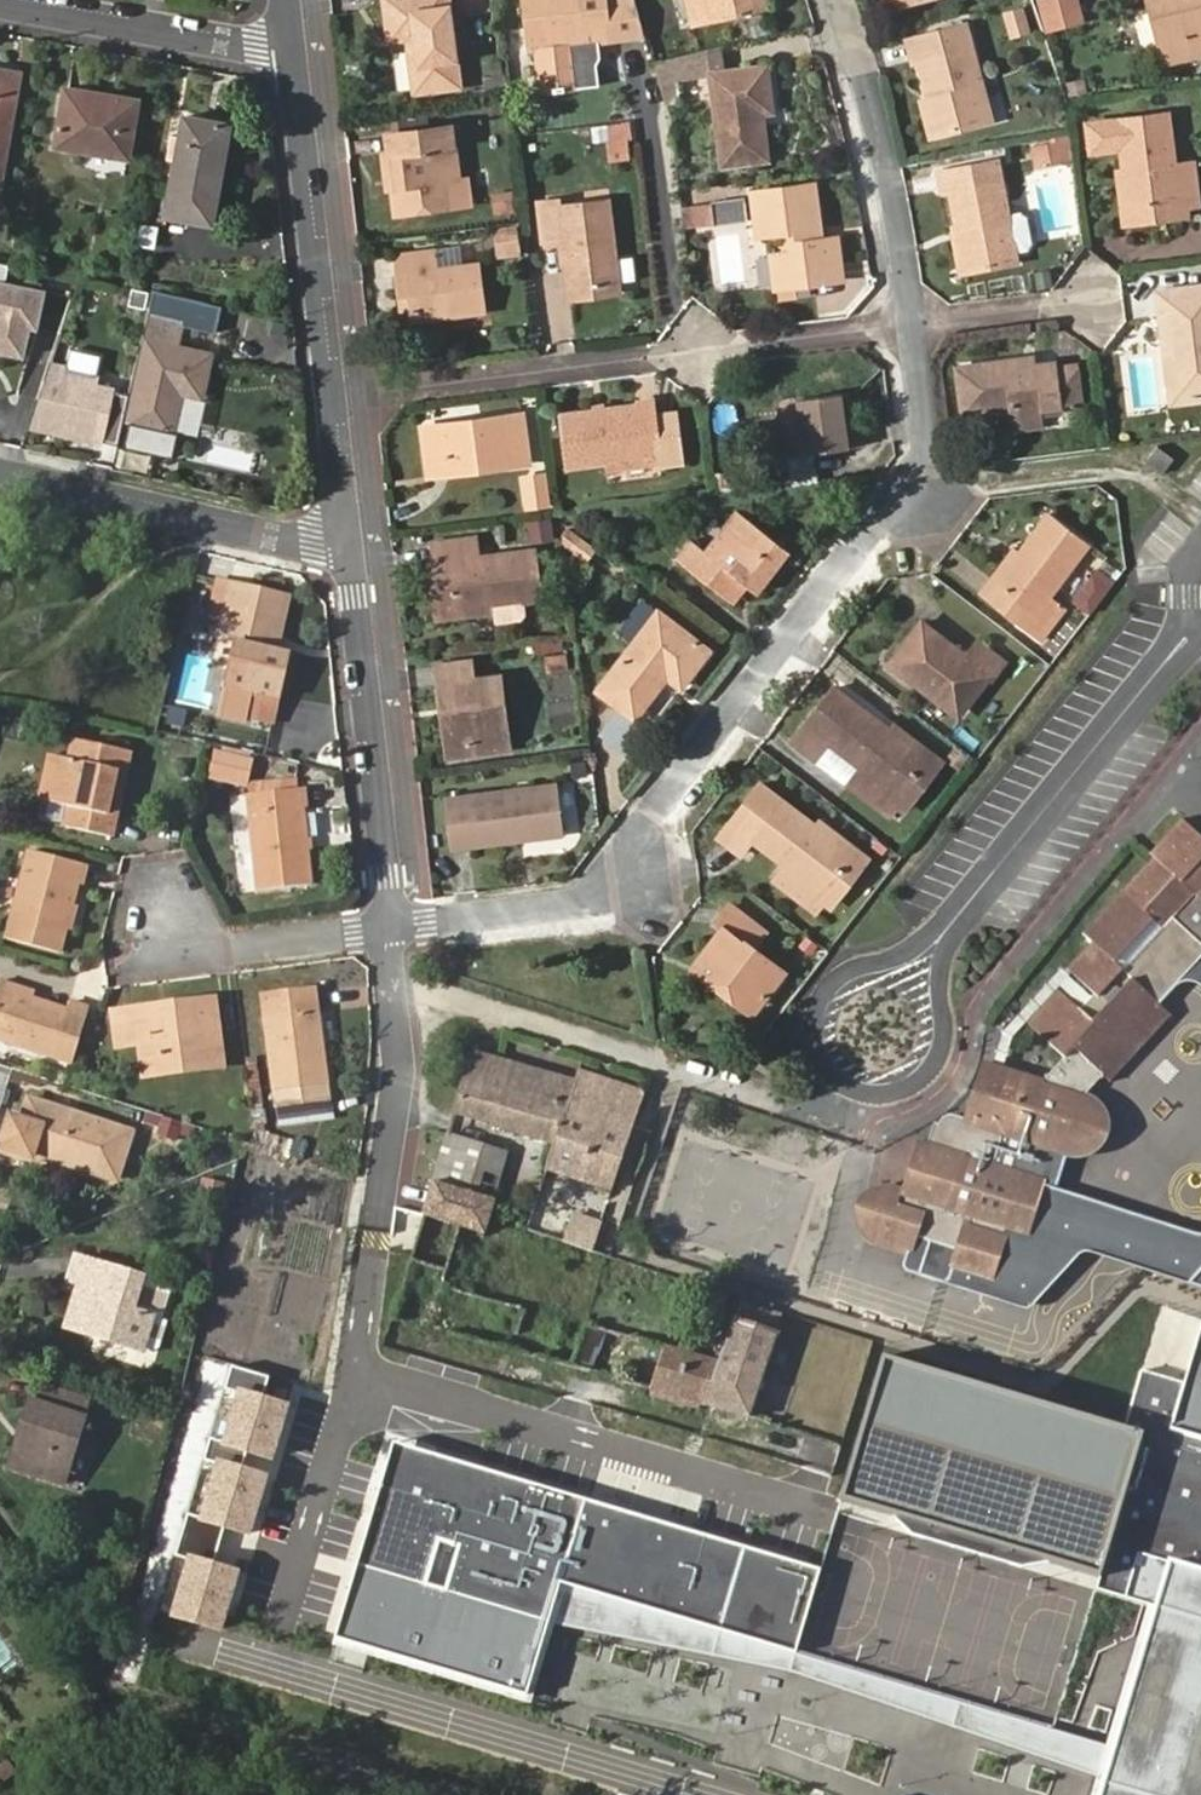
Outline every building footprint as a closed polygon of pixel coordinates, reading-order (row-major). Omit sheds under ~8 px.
[(407,90),(454,84),(443,0),(381,0),(385,40),(400,38),(407,90)] [(536,42),(541,42),(546,87),(580,83),(575,37),(609,33),(654,28),(645,0),(531,0),(536,42)] [(703,22),(766,5),(765,0),(697,0),(703,22)] [(1048,27),(1084,18),(1079,0),(1038,0),(1048,27)] [(1179,61),(1200,55),(1200,0),(1163,0),(1179,61)] [(1023,5),(1005,10),(1013,36),(1031,30),(1023,5)] [(916,40),(921,61),(931,59),(948,133),(1003,119),(979,23),(916,40)] [(784,105),(780,62),(737,66),(728,42),(663,58),(669,79),(722,68),(733,159),(779,155),(773,106),(784,105)] [(17,75),(0,72),(0,165),(17,75)] [(64,88),(54,144),(126,156),(136,100),(64,88)] [(1188,212),(1200,210),(1200,165),(1183,168),(1176,115),(1128,121),(1096,125),(1099,155),(1131,151),(1134,172),(1139,210),(1187,204),(1188,212)] [(227,123),(181,116),(164,214),(210,222),(227,123)] [(406,178),(399,179),(403,207),(454,201),(452,176),(464,174),(457,122),(395,130),(397,148),(392,149),(395,172),(398,172),(405,171),(406,178)] [(631,160),(629,138),(608,141),(610,163),(631,160)] [(1082,158),(1080,141),(1062,144),(1065,160),(1082,158)] [(1045,146),(1048,164),(1065,160),(1062,144),(1045,146)] [(1041,165),(1048,164),(1045,146),(1038,148),(1041,165)] [(957,188),(964,226),(971,270),(1020,262),(1018,250),(1012,215),(1004,159),(945,169),(948,189),(957,188)] [(1189,219),(1188,212),(1187,204),(1139,210),(1134,172),(1124,173),(1131,227),(1189,219)] [(845,237),(833,238),(827,240),(825,227),(831,226),(824,182),(760,191),(766,235),(792,231),(794,247),(779,249),(786,292),(804,290),(852,283),(845,237)] [(520,213),(518,191),(499,193),(501,213),(520,213)] [(749,215),(746,194),(718,197),(720,218),(749,215)] [(580,285),(626,281),(616,198),(574,204),(572,195),(548,199),(553,236),(575,234),(580,285)] [(720,218),(718,197),(702,199),(705,221),(720,218)] [(1024,212),(1012,215),(1018,250),(1030,248),(1035,242),(1031,217),(1024,212)] [(523,248),(521,225),(501,229),(503,250),(523,248)] [(827,240),(833,238),(831,226),(825,227),(827,240)] [(971,270),(964,226),(954,228),(962,272),(971,270)] [(417,291),(419,301),(420,316),(491,308),(486,261),(445,267),(442,248),(404,253),(408,292),(417,291)] [(627,289),(626,281),(580,285),(581,295),(627,289)] [(21,358),(28,328),(33,328),(40,291),(0,282),(0,354),(21,358)] [(141,309),(144,293),(128,289),(125,305),(141,309)] [(804,290),(786,292),(788,304),(806,301),(804,290)] [(409,304),(419,301),(417,291),(408,292),(409,304)] [(1187,402),(1200,401),(1200,292),(1164,297),(1172,358),(1181,356),(1187,402)] [(200,397),(210,353),(174,344),(180,320),(152,313),(127,422),(171,434),(182,394),(200,397)] [(1045,406),(1068,404),(1089,401),(1085,371),(1065,372),(1064,361),(1041,363),(1040,354),(965,362),(970,410),(1012,406),(1014,423),(1047,419),(1045,406)] [(1178,403),(1187,402),(1181,356),(1172,358),(1178,403)] [(93,375),(48,363),(28,425),(44,429),(53,424),(78,429),(83,438),(115,445),(126,395),(91,387),(93,375)] [(849,428),(861,427),(855,392),(846,393),(849,428)] [(868,426),(861,427),(849,428),(846,393),(802,397),(809,449),(870,441),(868,426)] [(665,419),(663,410),(662,401),(562,412),(568,465),(612,460),(669,453),(669,460),(670,464),(688,462),(683,417),(665,419)] [(1070,416),(1068,404),(1045,406),(1047,419),(1070,416)] [(681,408),(663,410),(665,419),(683,417),(681,408)] [(424,473),(445,470),(444,462),(493,456),(494,464),(535,459),(529,411),(418,424),(424,473)] [(83,438),(78,429),(53,424),(44,429),(83,438)] [(1162,446),(1150,461),(1166,473),(1178,459),(1162,446)] [(813,451),(788,455),(793,485),(817,481),(813,451)] [(613,466),(669,460),(669,453),(612,460),(613,466)] [(444,462),(445,470),(494,464),(493,456),(444,462)] [(551,508),(545,474),(522,476),(525,512),(551,508)] [(1026,546),(1001,579),(1027,598),(1015,614),(1041,632),(1065,603),(1050,591),(1090,540),(1054,511),(1026,546)] [(681,558),(708,579),(720,563),(750,588),(760,595),(793,553),(740,513),(709,551),(695,540),(681,558)] [(529,541),(553,539),(550,518),(527,520),(529,541)] [(568,528),(560,544),(589,559),(597,543),(568,528)] [(447,602),(486,598),(532,593),(526,544),(469,550),(468,539),(433,543),(436,564),(442,563),(447,602)] [(993,573),(1001,579),(1026,546),(1019,539),(993,573)] [(487,609),(486,598),(447,602),(442,563),(436,564),(428,565),(434,615),(487,609)] [(720,563),(708,579),(738,603),(750,588),(720,563)] [(269,650),(280,597),(227,584),(220,620),(237,625),(217,715),(241,720),(248,690),(275,696),(285,654),(275,652),(269,650)] [(286,598),(280,597),(269,650),(275,652),(286,598)] [(526,600),(493,605),(495,620),(528,616),(526,600)] [(663,613),(604,689),(639,716),(671,676),(682,684),(708,650),(663,613)] [(895,665),(931,694),(936,688),(965,712),(993,677),(997,679),(1010,662),(984,643),(971,659),(928,624),(895,665)] [(454,697),(459,743),(509,737),(501,673),(477,676),(475,655),(440,660),(444,698),(454,697)] [(568,671),(567,656),(545,659),(548,674),(568,671)] [(928,760),(893,732),(836,688),(796,741),(815,756),(827,741),(862,768),(851,784),(892,815),(905,800),(900,795),(928,760)] [(936,688),(931,694),(960,718),(965,712),(936,688)] [(450,745),(459,743),(454,697),(444,698),(450,745)] [(601,734),(623,748),(639,723),(616,709),(601,734)] [(897,725),(893,732),(928,760),(900,795),(905,800),(912,805),(945,763),(897,725)] [(61,756),(49,801),(70,806),(65,827),(111,837),(117,817),(108,815),(116,782),(124,784),(132,752),(75,738),(70,759),(61,756)] [(246,785),(252,755),(218,748),(211,779),(246,785)] [(42,799),(49,801),(61,756),(53,755),(42,799)] [(564,834),(557,781),(455,793),(461,846),(564,834)] [(117,817),(124,784),(116,782),(108,815),(117,817)] [(812,907),(823,893),(853,856),(818,828),(764,784),(723,834),(743,851),(755,836),(787,862),(775,878),(812,907)] [(315,791),(266,794),(273,892),(323,888),(315,791)] [(256,889),(247,812),(230,814),(240,891),(256,889)] [(1184,816),(1150,853),(1115,891),(1154,927),(1122,962),(1096,938),(1067,970),(1090,992),(1079,1003),(1061,987),(1029,1023),(1064,1055),(1038,1084),(1002,1072),(988,1113),(1002,1118),(998,1130),(1003,1131),(1058,1150),(1061,1151),(1074,1151),(1095,1145),(1105,1137),(1108,1129),(1108,1122),(1102,1109),(1085,1099),(1169,1010),(1161,1002),(1179,982),(1200,959),(1200,831),(1184,816)] [(853,856),(823,893),(835,901),(867,863),(869,859),(823,822),(818,828),(853,856)] [(2,935),(50,950),(76,860),(28,845),(2,935)] [(693,966),(712,981),(717,975),(755,1005),(783,969),(752,944),(764,928),(732,903),(726,904),(718,924),(723,927),(693,966)] [(1179,982),(1192,983),(1197,984),(1200,986),(1200,959),(1179,982)] [(717,975),(712,981),(749,1011),(755,1005),(717,975)] [(22,997),(24,993),(27,984),(0,976),(0,990),(22,997)] [(272,1103),(323,1097),(308,985),(260,990),(272,1103)] [(0,990),(0,1035),(65,1055),(81,1001),(63,995),(61,1003),(24,993),(22,997),(0,990)] [(197,1057),(197,1064),(219,1062),(214,994),(191,997),(192,1004),(161,1007),(161,999),(117,1004),(120,1037),(138,1035),(142,1070),(166,1067),(165,1059),(197,1057)] [(191,997),(161,999),(161,1007),(192,1004),(191,997)] [(612,1189),(643,1092),(578,1070),(575,1080),(474,1054),(457,1112),(552,1141),(546,1167),(612,1189)] [(166,1067),(197,1064),(197,1057),(165,1059),(166,1067)] [(969,1120),(998,1130),(1002,1118),(988,1113),(1002,1072),(989,1068),(969,1120)] [(78,1149),(75,1157),(118,1170),(130,1128),(25,1097),(21,1111),(11,1107),(1,1141),(36,1152),(37,1146),(39,1138),(78,1149)] [(176,1137),(179,1117),(147,1112),(144,1132),(176,1137)] [(973,1242),(998,1251),(1007,1225),(1030,1232),(1046,1186),(990,1168),(958,1157),(969,1120),(956,1116),(954,1116),(952,1115),(950,1115),(948,1115),(946,1116),(944,1116),(942,1117),(940,1118),(939,1120),(938,1122),(929,1147),(921,1145),(903,1196),(884,1190),(887,1203),(879,1210),(938,1230),(973,1242)] [(990,1168),(1003,1131),(998,1130),(969,1120),(958,1157),(990,1168)] [(1046,1186),(1058,1150),(1003,1131),(990,1168),(1046,1186)] [(449,1132),(424,1215),(486,1233),(511,1150),(449,1132)] [(37,1146),(75,1157),(78,1149),(39,1138),(37,1146)] [(1057,1190),(1046,1186),(1030,1232),(1042,1236),(1057,1190)] [(868,1206),(879,1210),(887,1203),(884,1190),(879,1192),(874,1196),(871,1200),(868,1204),(868,1206)] [(1057,1190),(1042,1236),(1030,1232),(1007,1225),(998,1251),(991,1273),(959,1262),(964,1247),(916,1231),(910,1249),(904,1266),(906,1272),(1026,1308),(1031,1307),(1079,1252),(1086,1251),(1150,1272),(1200,1289),(1200,1237),(1196,1237),(1057,1190)] [(877,1212),(879,1210),(868,1206),(867,1210),(866,1210),(865,1215),(865,1220),(866,1226),(867,1231),(870,1235),(882,1225),(877,1212)] [(991,1273),(998,1251),(973,1242),(938,1230),(879,1210),(877,1212),(882,1225),(870,1235),(910,1249),(916,1231),(964,1247),(959,1262),(991,1273)] [(572,1211),(566,1240),(588,1245),(594,1215),(572,1211)] [(144,1344),(153,1312),(133,1305),(142,1276),(143,1274),(78,1253),(70,1276),(87,1282),(83,1294),(77,1293),(67,1324),(144,1346),(144,1344)] [(162,1316),(172,1286),(142,1276),(133,1305),(153,1312),(144,1344),(152,1347),(159,1344),(166,1323),(162,1316)] [(751,1417),(778,1334),(733,1319),(719,1360),(666,1345),(653,1390),(656,1390),(702,1403),(751,1417)] [(594,1361),(604,1332),(590,1327),(580,1357),(594,1361)] [(1185,1384),(1141,1370),(1123,1429),(1142,1435),(1099,1575),(1096,1585),(1160,1605),(1175,1557),(1200,1565),(1200,1332),(1185,1384)] [(1123,1429),(887,1356),(843,1496),(1099,1575),(1142,1435),(1123,1429)] [(301,1384),(232,1365),(163,1608),(232,1627),(301,1384)] [(39,1384),(24,1432),(36,1436),(25,1471),(68,1485),(93,1401),(39,1384)] [(700,1411),(702,1403),(656,1390),(654,1398),(700,1411)] [(36,1436),(24,1432),(13,1467),(25,1471),(36,1436)] [(823,1570),(391,1443),(333,1639),(530,1697),(552,1623),(563,1587),(798,1656),(823,1570)] [(1160,1605),(1107,1794),(1200,1794),(1200,1565),(1175,1557),(1160,1605)] [(552,1623),(792,1671),(1096,1776),(1090,1794),(1107,1794),(1160,1605),(1147,1602),(1106,1745),(1055,1732),(798,1656),(563,1587),(552,1623)]
